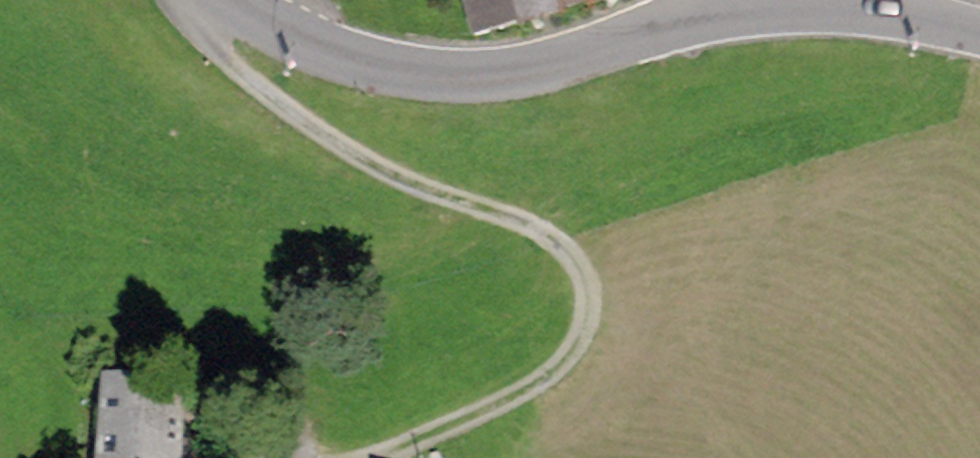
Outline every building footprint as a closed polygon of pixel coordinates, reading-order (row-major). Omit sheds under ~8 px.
[(473,39),(609,0),(462,0),(473,39)] [(103,379),(96,457),(190,457),(196,388),(103,379)]
